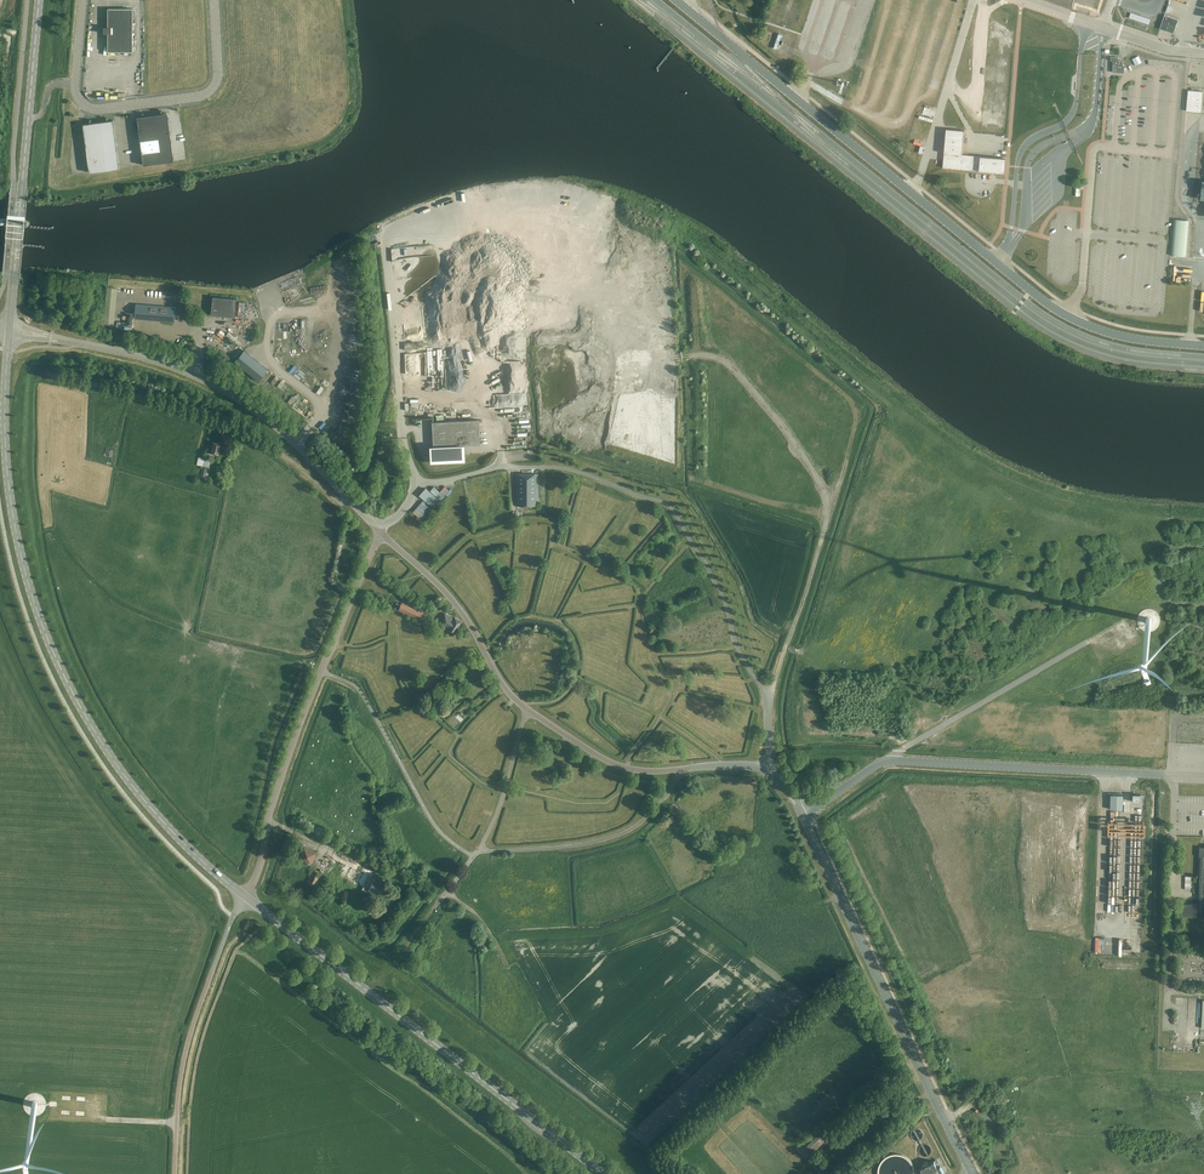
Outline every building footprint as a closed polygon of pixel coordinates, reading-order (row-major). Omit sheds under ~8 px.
[(132,51),(132,9),(108,9),(108,27),(104,27),(104,33),(108,33),(108,52),(132,51)] [(1131,13),(1129,17),(1149,24),(1150,19),(1142,17),(1131,13)] [(1178,20),(1165,15),(1160,28),(1173,33),(1178,20)] [(1113,72),(1124,72),(1124,65),(1123,65),(1123,61),(1118,61),(1119,57),(1111,57),(1111,61),(1113,61),(1113,72)] [(1203,91),(1188,90),(1187,111),(1201,112),(1203,91)] [(167,113),(137,116),(138,123),(139,123),(141,135),(139,135),(141,147),(142,147),(144,159),(143,159),(143,165),(174,161),(173,155),(172,155),(170,143),(171,143),(170,131),(169,131),(167,119),(168,119),(167,113)] [(113,120),(83,124),(84,130),(85,130),(86,142),(85,142),(87,154),(88,154),(90,166),(88,166),(89,172),(120,168),(119,162),(118,162),(116,150),(117,150),(116,138),(114,138),(113,126),(114,126),(113,120)] [(965,130),(946,129),(943,167),(1005,173),(1006,158),(963,154),(965,130)] [(1180,217),(1176,217),(1176,221),(1175,221),(1172,257),(1187,258),(1190,222),(1179,221),(1180,217)] [(473,235),(479,238),(483,231),(477,228),(473,235)] [(459,269),(477,268),(476,258),(459,259),(459,269)] [(213,297),(211,315),(235,317),(237,299),(213,297)] [(175,307),(135,303),(134,317),(174,321),(175,307)] [(218,333),(231,341),(234,336),(228,333),(228,334),(220,329),(218,333)] [(268,370),(244,350),(235,362),(258,381),(268,370)] [(430,463),(463,461),(463,446),(479,445),(478,420),(431,422),(432,447),(429,447),(430,463)] [(219,453),(221,443),(212,440),(210,451),(207,450),(206,454),(204,465),(201,475),(206,476),(208,467),(210,467),(212,457),(213,457),(213,456),(214,452),(219,453)] [(516,507),(536,507),(536,500),(538,500),(538,474),(516,474),(516,507)] [(434,487),(430,491),(441,501),(445,496),(444,496),(449,490),(445,486),(440,492),(434,487)] [(419,495),(436,510),(442,503),(426,488),(419,495)] [(422,501),(413,513),(424,522),(433,510),(422,501)] [(401,604),(397,603),(394,608),(399,610),(398,610),(421,620),(424,613),(401,603),(401,604)] [(704,623),(725,622),(724,612),(703,613),(704,623)] [(454,618),(445,613),(439,623),(448,629),(448,630),(454,634),(462,621),(455,617),(454,618)] [(725,623),(715,622),(714,632),(724,633),(725,623)] [(705,623),(686,626),(688,643),(695,642),(693,632),(697,632),(706,630),(705,623)] [(665,631),(665,643),(685,643),(685,631),(665,631)] [(468,699),(463,692),(462,692),(458,688),(447,697),(455,709),(468,699)] [(1111,794),(1110,809),(1123,810),(1123,795),(1111,794)] [(301,859),(315,862),(318,851),(304,847),(301,859)] [(1200,847),(1199,856),(1201,856),(1199,904),(1182,903),(1182,916),(1203,917),(1203,847),(1200,847)] [(375,876),(377,871),(336,851),(335,851),(324,874),(359,891),(360,889),(365,891),(367,892),(368,890),(379,894),(385,881),(375,876)] [(317,886),(323,872),(313,868),(307,882),(317,886)] [(1108,902),(1141,902),(1141,898),(1141,895),(1136,895),(1136,897),(1132,897),(1132,891),(1108,891),(1108,902)] [(913,1134),(917,1135),(916,1137),(920,1139),(923,1130),(916,1128),(913,1134)] [(827,1139),(823,1135),(811,1147),(814,1151),(827,1139)] [(935,1160),(930,1163),(928,1160),(923,1163),(924,1166),(921,1167),(925,1173),(927,1172),(928,1173),(941,1173),(944,1172),(941,1165),(938,1167),(935,1160)]
